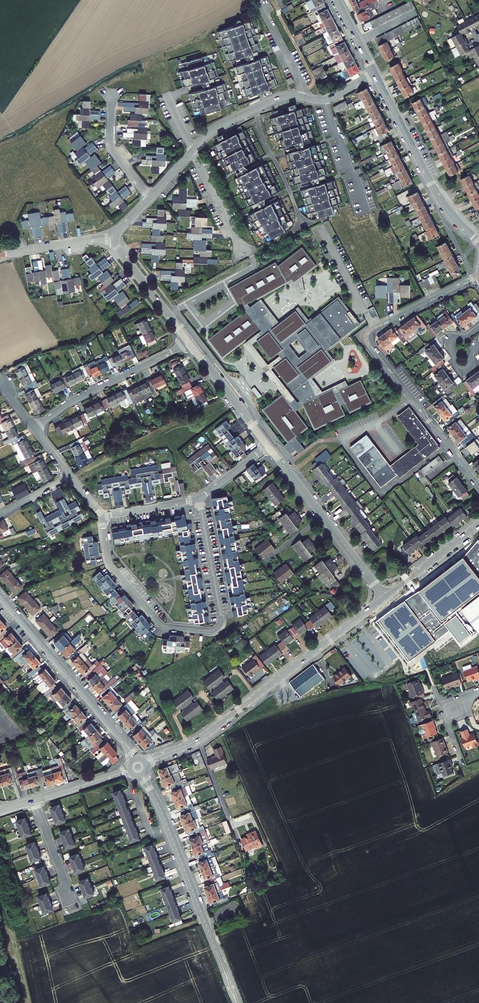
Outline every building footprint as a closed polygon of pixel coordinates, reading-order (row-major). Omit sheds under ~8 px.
[(322,0),(309,0),(306,1),(312,12),(316,10),(325,5),(322,0)] [(358,4),(356,0),(349,0),(355,11),(378,0),(366,0),(358,4)] [(361,22),(373,16),(374,14),(377,13),(375,9),(392,0),(378,0),(355,11),(361,22)] [(413,1),(373,21),(370,23),(373,29),(416,7),(413,1)] [(330,15),(325,5),(316,10),(318,14),(317,15),(316,17),(318,22),(330,15)] [(334,22),(330,15),(318,22),(321,28),(322,28),(334,22)] [(466,21),(471,32),(475,30),(474,28),(478,26),(474,17),(466,21)] [(232,59),(238,58),(256,52),(257,56),(263,54),(261,50),(264,49),(253,19),(219,31),(229,60),(232,59)] [(461,33),(462,35),(467,32),(468,34),(471,32),(466,21),(457,26),(461,33)] [(337,28),(334,22),(322,28),(324,33),(325,34),(337,28)] [(342,38),(337,28),(325,34),(324,35),(328,44),(333,42),(333,43),(342,38)] [(303,38),(301,33),(294,36),(297,41),(303,38)] [(456,46),(467,41),(465,37),(464,38),(462,35),(461,33),(448,40),(452,48),(456,46)] [(348,49),(342,38),(333,43),(329,45),(333,54),(335,53),(336,55),(337,55),(348,49)] [(469,44),(467,41),(456,46),(457,47),(461,55),(470,50),(467,45),(469,44)] [(379,46),(383,54),(391,49),(387,42),(386,42),(383,44),(380,45),(379,46)] [(474,59),(478,56),(478,46),(470,50),(474,59)] [(461,55),(457,47),(452,50),(456,57),(461,55)] [(352,56),(348,49),(337,55),(338,57),(335,58),(338,63),(352,56)] [(383,54),(386,61),(395,57),(391,49),(383,54)] [(311,65),(325,59),(321,50),(307,56),(311,65)] [(180,71),(184,87),(218,76),(214,61),(210,63),(207,55),(182,62),(184,70),(180,71)] [(274,94),(279,92),(277,86),(279,85),(269,55),(235,67),(245,97),(272,88),(274,94)] [(355,64),(352,56),(338,63),(342,71),(355,64)] [(390,68),(394,76),(402,71),(403,71),(399,63),(390,68)] [(359,71),(355,64),(342,71),(339,72),(342,80),(350,76),(352,80),(359,76),(357,72),(359,71)] [(321,66),(312,71),(315,75),(324,71),(321,66)] [(327,76),(324,71),(315,75),(318,81),(327,76)] [(394,76),(398,83),(406,78),(402,71),(394,76)] [(410,86),(406,78),(398,83),(401,90),(410,86)] [(229,99),(224,83),(189,94),(193,109),(199,108),(201,115),(226,108),(224,100),(229,99)] [(410,86),(401,90),(405,98),(414,93),(410,86)] [(371,96),(367,88),(358,93),(362,100),(363,100),(371,96)] [(430,101),(431,103),(442,97),(440,93),(433,97),(433,99),(430,101)] [(128,103),(128,107),(148,107),(148,101),(146,101),(146,94),(139,94),(139,100),(140,100),(140,102),(139,102),(139,103),(128,103)] [(375,102),(371,96),(363,100),(367,106),(375,102)] [(412,103),(416,111),(425,106),(421,99),(412,103)] [(84,107),(84,109),(82,109),(80,109),(80,114),(100,115),(100,111),(89,111),(89,109),(88,109),(88,107),(89,107),(90,102),(83,101),(83,107),(84,107)] [(378,109),(375,102),(367,106),(370,113),(378,109)] [(148,113),(148,107),(128,107),(124,106),(124,111),(134,111),(134,112),(136,112),(136,114),(134,114),(130,114),(130,120),(142,120),(142,115),(141,115),(141,113),(142,113),(148,113)] [(416,111),(420,118),(428,113),(425,106),(416,111)] [(303,141),(314,138),(304,108),(294,111),(294,110),(294,109),(294,108),(292,107),(290,108),(290,109),(291,111),(292,112),(282,115),(280,110),(271,113),(273,118),(270,119),(280,149),(301,142),(302,144),(301,145),(302,146),(303,146),(304,146),(305,146),(305,144),(304,143),(303,141)] [(382,116),(378,109),(370,113),(374,120),(382,116)] [(428,113),(432,121),(437,118),(433,111),(428,113)] [(420,118),(424,125),(432,121),(428,113),(420,118)] [(76,114),(76,120),(82,120),(83,120),(83,122),(82,122),(81,127),(89,128),(89,122),(88,122),(88,120),(89,120),(89,119),(100,119),(100,115),(80,114),(76,114)] [(385,123),(382,116),(374,120),(377,127),(385,123)] [(130,120),(127,120),(127,125),(139,126),(139,128),(138,128),(138,129),(127,129),(127,133),(147,133),(150,133),(150,131),(147,131),(147,128),(145,128),(143,128),(144,126),(145,126),(145,120),(142,120),(130,120)] [(427,132),(436,128),(432,121),(424,125),(427,132)] [(389,131),(385,123),(377,127),(374,129),(380,141),(383,139),(389,136),(387,132),(389,131)] [(223,141),(213,146),(227,174),(239,168),(240,172),(237,174),(238,177),(234,179),(248,207),(280,191),(266,163),(246,173),(242,166),(259,158),(246,130),(243,131),(240,126),(232,130),(235,135),(225,140),(224,139),(225,137),(224,137),(223,136),(222,136),(221,137),(221,139),(222,140),(223,141)] [(436,128),(427,132),(431,140),(440,135),(436,128)] [(123,132),(123,137),(133,137),(133,138),(135,138),(134,140),(133,140),(133,146),(145,146),(146,139),(147,139),(147,133),(127,133),(123,132)] [(78,158),(95,145),(92,142),(84,149),(83,147),(82,148),(81,147),(82,146),(85,143),(80,136),(75,139),(73,135),(68,139),(76,150),(77,149),(78,151),(77,151),(75,154),(78,158)] [(443,143),(440,135),(431,140),(435,147),(443,143)] [(395,148),(391,141),(385,144),(380,147),(383,154),(387,152),(395,148)] [(443,143),(435,147),(439,154),(447,150),(443,143)] [(295,185),(329,174),(319,144),(285,155),(295,185)] [(74,161),(78,165),(84,161),(85,160),(86,161),(85,162),(91,169),(96,165),(100,162),(94,155),(91,158),(90,158),(89,157),(89,156),(89,155),(97,149),(95,145),(78,158),(74,161)] [(145,156),(145,160),(165,160),(166,155),(163,155),(162,154),(162,153),(163,153),(163,147),(156,147),(156,153),(157,153),(157,155),(156,155),(156,156),(145,156)] [(399,155),(395,148),(387,152),(390,159),(399,155)] [(439,154),(443,162),(451,157),(453,156),(450,149),(447,150),(439,154)] [(402,162),(399,155),(390,159),(394,166),(402,162)] [(455,164),(451,157),(443,162),(446,169),(455,164)] [(165,166),(165,160),(145,160),(141,159),(141,163),(152,164),(152,165),(153,165),(153,167),(152,167),(151,173),(159,173),(159,168),(158,168),(158,166),(159,166),(165,166)] [(406,169),(402,162),(394,166),(391,167),(394,174),(398,173),(406,169)] [(461,171),(457,163),(455,164),(446,169),(450,176),(461,171)] [(95,173),(96,174),(95,175),(93,177),(96,181),(112,169),(110,165),(101,172),(101,171),(100,171),(99,170),(99,169),(96,165),(91,169),(94,174),(95,173)] [(107,178),(115,172),(112,169),(96,181),(93,183),(97,188),(102,184),(103,183),(104,185),(103,186),(106,190),(112,185),(109,181),(108,182),(107,180),(107,179),(107,178)] [(409,176),(406,169),(398,173),(401,180),(409,176)] [(461,179),(465,187),(474,183),(470,175),(461,179)] [(413,183),(409,176),(401,180),(405,187),(413,183)] [(337,204),(342,203),(335,180),(300,191),(308,214),(312,212),(313,216),(318,215),(319,218),(335,213),(334,210),(339,208),(337,204)] [(469,195),(477,190),(478,189),(478,186),(476,181),(474,183),(465,187),(469,195)] [(386,184),(375,190),(376,193),(387,187),(386,184)] [(112,201),(128,189),(126,186),(117,192),(116,191),(116,192),(114,190),(115,190),(112,185),(106,190),(109,194),(110,193),(111,195),(110,195),(109,197),(112,201)] [(387,187),(376,193),(378,195),(389,189),(387,187)] [(112,201),(109,204),(113,208),(117,205),(118,204),(119,205),(118,206),(122,211),(128,206),(123,200),(122,201),(121,200),(122,199),(131,192),(128,189),(112,201)] [(186,197),(185,197),(185,195),(186,195),(186,190),(180,189),(179,195),(180,195),(180,197),(179,197),(177,197),(177,202),(197,203),(197,199),(186,199),(186,197)] [(472,202),(478,199),(478,194),(477,190),(469,195),(472,202)] [(421,199),(417,192),(408,196),(411,201),(412,204),(413,203),(421,199)] [(263,235),(265,239),(270,236),(272,239),(286,232),(284,229),(289,227),(287,223),(292,221),(281,199),(248,216),(259,237),(263,235)] [(425,206),(421,199),(413,203),(417,210),(425,206)] [(197,203),(177,202),(173,202),(172,208),(178,208),(179,208),(179,210),(178,210),(178,215),(190,216),(190,210),(186,210),(184,210),(185,208),(186,208),(186,207),(196,207),(197,203)] [(428,213),(425,206),(417,210),(420,217),(428,213)] [(62,234),(58,209),(53,210),(54,215),(45,217),(47,225),(48,231),(54,230),(53,224),(58,223),(59,234),(62,234)] [(60,209),(58,209),(62,234),(68,233),(66,222),(73,220),(72,212),(66,213),(66,211),(60,212),(60,209)] [(164,217),(164,209),(157,209),(157,215),(158,215),(158,217),(157,217),(157,218),(146,218),(146,222),(166,223),(166,217),(164,217)] [(47,225),(45,217),(40,218),(39,212),(32,213),(36,238),(42,237),(40,226),(47,225)] [(36,238),(32,213),(28,214),(29,220),(21,221),(23,229),(32,228),(33,238),(36,238)] [(432,220),(428,213),(420,217),(424,224),(432,220)] [(201,228),(201,226),(202,226),(207,226),(207,217),(195,216),(195,226),(196,226),(196,228),(195,227),(191,227),(191,233),(212,234),(212,230),(202,229),(202,228),(201,228)] [(436,227),(432,220),(424,224),(427,231),(436,227)] [(166,223),(146,222),(142,222),(142,226),(153,226),(153,228),(154,228),(154,230),(153,230),(152,235),(159,235),(160,230),(158,230),(158,228),(160,228),(166,228),(166,223)] [(439,234),(436,227),(427,231),(426,231),(430,239),(439,234)] [(206,241),(201,241),(200,241),(200,239),(201,239),(201,237),(212,238),(212,234),(191,233),(187,233),(186,238),(194,239),(195,239),(195,240),(194,240),(193,250),(200,250),(204,251),(206,251),(206,241)] [(162,243),(162,241),(163,241),(163,235),(159,235),(152,235),(151,235),(151,241),(156,241),(157,241),(157,243),(156,243),(156,244),(141,244),(141,248),(165,249),(165,243),(163,243),(162,243)] [(450,249),(446,242),(438,246),(440,251),(442,253),(450,249)] [(268,312),(259,301),(251,307),(248,304),(292,279),(295,282),(316,265),(302,247),(278,266),(276,262),(229,288),(240,308),(244,306),(247,310),(209,339),(223,357),(260,328),(262,330),(259,332),(262,336),(257,340),(271,358),(279,353),(284,359),(274,366),(300,400),(297,403),(295,400),(290,404),(283,395),(263,410),(288,442),(283,446),(290,454),(295,450),(298,454),(304,449),(295,437),(308,427),(296,412),(304,405),(315,429),(345,414),(341,405),(345,403),(350,412),(371,402),(361,380),(339,390),(340,392),(336,394),(333,389),(316,397),(308,380),(331,361),(323,351),(358,326),(355,323),(347,313),(348,313),(338,300),(306,323),(296,310),(274,328),(265,315),(268,312)] [(165,249),(141,248),(141,252),(152,252),(152,254),(153,254),(153,256),(152,256),(151,261),(159,261),(159,256),(157,256),(157,254),(159,254),(165,254),(165,249)] [(453,256),(450,249),(442,253),(443,256),(445,260),(453,256)] [(206,258),(206,256),(207,256),(211,256),(211,251),(206,251),(204,251),(200,250),(200,255),(201,255),(201,257),(200,257),(194,257),(193,259),(193,262),(193,263),(217,264),(217,259),(207,259),(207,258),(206,258)] [(457,263),(453,256),(445,260),(447,264),(449,267),(457,263)] [(89,259),(86,261),(89,266),(90,265),(91,267),(88,269),(92,273),(107,261),(105,258),(96,264),(96,263),(95,264),(94,262),(91,257),(89,259)] [(88,276),(92,280),(97,276),(98,276),(99,277),(98,278),(101,282),(110,275),(107,271),(103,274),(101,273),(102,272),(102,271),(110,264),(107,261),(92,273),(88,276)] [(41,262),(36,263),(39,282),(40,286),(46,285),(45,279),(52,278),(51,272),(50,267),(45,268),(46,272),(43,272),(41,262)] [(182,268),(182,262),(175,262),(175,268),(176,269),(176,270),(175,270),(175,271),(161,271),(160,275),(184,276),(184,270),(182,270),(181,270),(181,268),(182,268)] [(25,276),(27,282),(34,281),(35,283),(39,282),(36,263),(33,263),(35,274),(25,276)] [(461,270),(457,263),(449,267),(450,270),(454,278),(461,274),(460,271),(461,270)] [(229,265),(207,264),(207,272),(228,273),(229,265)] [(64,270),(68,293),(76,292),(76,296),(82,295),(79,278),(71,279),(70,269),(64,270)] [(68,293),(64,270),(60,270),(62,281),(59,281),(57,271),(51,272),(52,278),(54,290),(62,288),(63,294),(68,293)] [(112,285),(111,284),(110,284),(109,283),(114,280),(110,275),(101,282),(104,285),(99,289),(104,296),(123,282),(121,278),(112,285)] [(184,276),(160,275),(160,279),(171,279),(171,281),(172,281),(172,283),(171,283),(170,288),(177,289),(178,283),(176,283),(176,281),(178,281),(184,281),(184,276)] [(399,277),(393,278),(393,303),(398,303),(398,292),(401,292),(401,297),(410,297),(410,285),(401,285),(401,286),(399,286),(399,285),(399,277)] [(393,303),(393,278),(388,278),(388,285),(388,287),(386,287),(386,285),(377,285),(377,297),(386,297),(386,292),(390,292),(390,303),(393,303)] [(104,296),(108,301),(112,297),(113,296),(115,298),(113,299),(117,303),(126,296),(123,291),(119,294),(119,295),(117,293),(118,292),(117,291),(126,285),(123,282),(104,296)] [(126,305),(125,303),(126,303),(129,300),(126,296),(117,303),(120,307),(121,306),(122,308),(121,309),(116,312),(120,317),(139,302),(137,299),(128,305),(127,304),(126,305)] [(464,312),(471,321),(478,315),(477,313),(478,311),(478,310),(474,304),(471,300),(468,302),(472,306),(464,312)] [(463,310),(452,318),(454,321),(456,323),(459,328),(462,325),(464,327),(471,321),(464,312),(463,310)] [(438,320),(444,328),(454,321),(452,318),(446,311),(437,318),(438,320)] [(423,328),(426,326),(418,315),(417,315),(407,323),(416,334),(419,332),(420,334),(424,330),(423,328)] [(151,330),(147,322),(146,323),(145,319),(135,324),(137,328),(139,326),(143,334),(151,330)] [(434,336),(444,328),(438,320),(431,325),(430,323),(426,326),(434,336)] [(407,323),(397,331),(404,339),(407,337),(410,340),(417,335),(416,334),(407,323)] [(397,331),(395,329),(392,331),(391,329),(384,334),(391,343),(393,345),(399,341),(402,344),(405,341),(404,339),(397,331)] [(147,342),(148,346),(156,342),(151,330),(143,334),(147,342)] [(391,343),(384,334),(376,340),(377,343),(375,345),(384,357),(387,355),(385,352),(393,345),(391,343)] [(439,351),(434,344),(432,346),(430,343),(419,351),(422,354),(426,351),(431,358),(439,351)] [(124,362),(135,356),(130,345),(118,350),(120,354),(124,362)] [(348,377),(362,366),(347,346),(333,357),(338,365),(339,364),(343,369),(342,370),(348,377)] [(445,358),(439,351),(431,358),(436,365),(433,367),(430,369),(433,372),(441,366),(445,363),(443,360),(445,358)] [(113,367),(124,362),(120,354),(108,359),(113,367)] [(101,373),(113,367),(108,359),(105,361),(104,358),(96,362),(101,373)] [(436,365),(431,358),(428,360),(433,367),(436,365)] [(25,361),(13,366),(19,378),(31,372),(25,361)] [(186,372),(182,364),(181,365),(179,361),(172,365),(177,377),(186,372)] [(96,362),(84,367),(88,375),(92,373),(93,377),(101,373),(96,362)] [(449,376),(441,366),(433,372),(440,382),(449,376)] [(88,375),(84,367),(81,369),(80,367),(72,370),(73,373),(77,381),(85,377),(88,375)] [(31,372),(19,378),(23,386),(23,385),(25,389),(36,383),(31,372)] [(190,380),(186,372),(177,377),(183,388),(191,384),(189,381),(190,380)] [(73,373),(62,378),(66,387),(77,381),(73,373)] [(165,383),(161,374),(149,379),(153,389),(165,383)] [(474,375),(464,383),(473,394),(478,390),(478,383),(474,375)] [(453,381),(449,376),(440,382),(435,386),(443,396),(445,394),(457,385),(454,381),(453,381)] [(462,381),(459,377),(454,381),(457,385),(462,381)] [(54,393),(66,387),(62,378),(50,384),(52,390),(54,393)] [(153,389),(149,379),(137,385),(142,394),(153,389)] [(36,383),(25,389),(27,392),(24,393),(28,401),(37,397),(41,395),(37,387),(39,386),(37,383),(36,383)] [(179,394),(185,391),(189,399),(192,398),(203,392),(199,384),(192,387),(191,384),(183,388),(178,390),(179,394)] [(142,394),(137,385),(126,391),(131,400),(133,404),(141,400),(139,396),(142,394)] [(118,402),(120,407),(126,405),(123,399),(125,398),(127,401),(131,400),(126,391),(124,387),(113,393),(118,402)] [(255,387),(252,389),(259,398),(262,396),(255,387)] [(203,392),(192,398),(196,406),(198,404),(200,407),(208,404),(206,400),(207,400),(203,392)] [(118,402),(113,393),(101,399),(106,408),(118,402)] [(451,405),(446,398),(445,399),(445,398),(443,396),(433,404),(440,414),(451,405)] [(43,408),(37,397),(28,401),(34,413),(43,408)] [(106,408),(101,399),(89,405),(94,414),(106,408)] [(80,413),(85,423),(88,421),(87,417),(94,414),(89,405),(82,408),(84,412),(80,413)] [(457,412),(452,405),(451,405),(440,414),(448,424),(454,419),(460,414),(458,411),(457,412)] [(407,409),(397,417),(415,440),(426,431),(407,409)] [(85,423),(80,413),(69,419),(73,428),(75,432),(84,428),(82,424),(85,423)] [(5,430),(14,426),(8,415),(3,418),(0,419),(0,423),(1,423),(5,430)] [(418,445),(390,467),(392,469),(433,438),(426,431),(415,440),(397,417),(418,445)] [(57,425),(57,426),(61,434),(73,428),(69,419),(57,425)] [(466,426),(461,419),(457,422),(454,419),(448,424),(450,427),(448,428),(454,435),(466,426)] [(215,429),(223,440),(231,434),(227,430),(230,428),(229,426),(225,421),(215,429)] [(57,436),(61,434),(57,426),(57,425),(53,427),(57,436)] [(11,442),(19,437),(17,434),(18,434),(14,426),(5,430),(9,438),(3,442),(5,445),(11,442)] [(475,438),(466,426),(454,435),(459,442),(461,441),(463,444),(470,439),(471,441),(475,438)] [(234,439),(231,434),(223,440),(231,450),(242,442),(238,437),(237,437),(234,439)] [(18,452),(30,446),(26,438),(25,438),(24,435),(19,437),(11,442),(12,445),(13,444),(18,452)] [(392,469),(390,467),(367,435),(350,448),(381,489),(398,476),(400,480),(441,448),(433,438),(392,469)] [(79,444),(77,440),(68,444),(74,456),(83,452),(87,450),(84,441),(79,444)] [(246,447),(242,442),(231,450),(239,461),(247,455),(243,450),(246,448),(246,447)] [(208,445),(196,453),(203,463),(207,460),(212,465),(219,460),(213,452),(210,454),(208,451),(211,449),(208,445)] [(24,463),(36,457),(30,446),(18,452),(24,463)] [(87,450),(83,452),(87,460),(92,458),(88,450),(87,450)] [(83,452),(74,456),(80,468),(94,461),(92,458),(87,460),(83,452)] [(200,465),(203,463),(196,453),(185,462),(188,466),(192,462),(195,466),(190,469),(196,477),(204,471),(200,465)] [(41,455),(36,457),(24,463),(25,463),(27,466),(28,465),(33,474),(47,467),(43,459),(41,455)] [(180,468),(196,490),(202,486),(186,463),(180,468)] [(316,472),(317,474),(316,474),(319,478),(328,471),(322,463),(319,465),(315,469),(314,470),(316,472)] [(253,464),(246,470),(255,480),(265,472),(260,467),(257,469),(253,464)] [(162,484),(159,474),(155,475),(155,471),(158,470),(157,465),(143,468),(146,479),(151,478),(152,486),(162,484)] [(208,465),(206,467),(212,474),(216,471),(213,466),(211,468),(208,465)] [(47,467),(33,474),(36,480),(41,478),(43,482),(53,477),(47,467)] [(177,476),(176,467),(163,469),(164,473),(159,474),(162,484),(166,483),(167,486),(171,485),(170,477),(177,476)] [(209,477),(212,474),(206,467),(204,468),(207,471),(205,472),(209,477)] [(130,470),(131,475),(135,474),(136,478),(132,479),(134,490),(143,488),(141,480),(146,479),(143,468),(130,470)] [(328,471),(319,478),(322,482),(323,482),(324,483),(326,486),(328,484),(334,479),(328,471)] [(462,484),(457,477),(456,477),(454,474),(448,479),(450,482),(449,483),(454,490),(462,484)] [(337,478),(343,485),(346,483),(340,475),(337,478)] [(134,490),(132,479),(128,480),(128,476),(113,478),(115,488),(124,486),(125,494),(131,493),(131,490),(134,490)] [(115,488),(113,478),(101,481),(102,485),(98,486),(100,496),(104,495),(104,498),(110,497),(108,489),(115,488)] [(334,479),(328,484),(330,486),(331,488),(330,488),(334,492),(343,485),(337,478),(334,479)] [(24,482),(11,489),(17,499),(29,492),(24,482)] [(284,499),(272,483),(264,489),(276,505),(284,499)] [(352,491),(346,483),(343,485),(349,493),(352,491)] [(468,491),(462,484),(454,490),(460,497),(461,496),(463,499),(469,494),(467,491),(468,491)] [(338,497),(341,500),(349,493),(343,485),(334,492),(337,496),(338,496),(338,497)] [(343,504),(346,508),(355,501),(349,493),(341,500),(343,502),(344,504),(343,504)] [(214,513),(216,523),(221,522),(221,524),(219,525),(220,529),(222,529),(222,531),(217,532),(219,542),(224,541),(225,545),(223,545),(223,549),(225,548),(226,551),(221,552),(223,562),(228,562),(228,564),(226,565),(227,568),(229,568),(229,566),(239,564),(236,549),(241,548),(239,539),(234,540),(233,530),(237,529),(236,523),(231,524),(229,510),(233,509),(231,500),(227,501),(226,496),(211,498),(212,504),(217,503),(217,505),(215,505),(216,510),(218,509),(219,512),(214,513)] [(65,511),(59,501),(55,503),(58,509),(61,507),(63,512),(65,511)] [(358,511),(361,509),(355,501),(346,508),(349,512),(350,512),(351,513),(353,515),(358,511)] [(68,505),(71,512),(67,514),(72,524),(83,518),(81,514),(78,516),(76,512),(80,510),(75,502),(68,505)] [(470,513),(465,507),(462,509),(461,508),(454,513),(460,521),(467,516),(467,515),(470,513)] [(60,510),(52,514),(57,523),(60,521),(62,524),(58,526),(61,530),(72,524),(67,514),(63,516),(60,510)] [(353,515),(350,517),(352,520),(353,521),(352,522),(355,526),(365,519),(358,511),(353,515)] [(284,526),(297,516),(293,512),(288,516),(286,513),(278,518),(284,526)] [(142,527),(144,537),(157,534),(159,539),(168,537),(167,532),(176,530),(180,549),(174,550),(176,560),(181,559),(184,573),(194,572),(195,573),(197,573),(196,569),(194,570),(194,568),(199,567),(196,556),(192,557),(191,554),(194,554),(193,550),(191,550),(190,547),(195,546),(193,536),(188,537),(187,535),(189,534),(189,530),(187,530),(186,528),(191,527),(190,522),(186,523),(184,514),(183,513),(182,513),(181,513),(180,513),(182,520),(180,520),(179,515),(175,516),(175,520),(171,521),(170,517),(164,518),(165,522),(162,522),(161,520),(158,521),(158,522),(157,524),(155,519),(145,521),(146,526),(143,526),(143,525),(140,525),(140,527),(142,527)] [(460,521),(454,513),(447,518),(452,524),(454,526),(460,521)] [(48,537),(61,530),(58,526),(55,528),(53,524),(57,523),(52,514),(44,518),(48,525),(43,527),(48,537)] [(284,526),(290,534),(298,528),(295,525),(301,521),(297,516),(284,526)] [(452,524),(447,518),(446,516),(439,521),(445,530),(452,524)] [(360,531),(362,533),(370,528),(371,527),(365,519),(355,526),(358,530),(359,529),(360,531)] [(0,521),(0,533),(8,529),(3,520),(0,521)] [(445,530),(439,521),(432,527),(438,535),(445,530)] [(137,526),(136,523),(127,524),(127,529),(124,529),(124,528),(121,529),(121,530),(118,531),(117,526),(111,527),(114,542),(139,537),(137,526)] [(438,535),(432,527),(425,532),(432,540),(438,535)] [(376,536),(370,528),(362,533),(361,534),(364,537),(364,538),(364,539),(367,543),(376,536)] [(432,540),(425,532),(419,537),(423,543),(425,545),(432,540)] [(423,543),(419,537),(417,535),(410,540),(416,549),(423,543)] [(85,551),(98,549),(97,542),(93,543),(92,536),(83,538),(85,551)] [(382,544),(376,536),(367,543),(370,547),(371,546),(372,547),(374,550),(382,544)] [(292,545),(298,553),(311,543),(308,538),(302,542),(300,539),(292,545)] [(267,539),(255,549),(262,558),(274,548),(267,539)] [(404,653),(410,661),(420,653),(442,637),(437,630),(445,624),(450,630),(460,643),(471,635),(472,637),(478,632),(478,539),(478,540),(464,557),(420,591),(425,600),(420,603),(415,606),(410,597),(393,608),(378,620),(404,653)] [(416,549),(410,540),(403,546),(404,547),(401,549),(406,555),(409,553),(409,554),(416,549)] [(315,547),(311,543),(298,553),(304,560),(312,555),(309,552),(315,547)] [(98,549),(85,551),(87,564),(96,563),(95,557),(98,556),(99,556),(99,555),(99,554),(98,549)] [(314,565),(320,573),(333,563),(330,558),(324,563),(322,560),(314,565)] [(273,573),(281,582),(293,572),(286,563),(273,573)] [(333,563),(320,573),(326,581),(330,586),(339,586),(339,583),(333,575),(334,575),(331,572),(337,568),(333,563)] [(225,572),(227,581),(232,580),(232,583),(230,583),(231,588),(233,587),(234,590),(228,591),(230,601),(235,600),(236,603),(234,603),(234,607),(236,607),(237,609),(232,610),(233,616),(248,613),(247,607),(252,606),(250,597),(246,598),(243,584),(248,583),(247,577),(242,578),(240,569),(230,571),(225,572)] [(7,570),(0,576),(0,577),(14,593),(22,586),(7,570)] [(93,578),(101,588),(112,579),(108,575),(106,575),(104,577),(100,572),(93,578)] [(320,573),(317,576),(323,583),(326,581),(320,573)] [(200,575),(195,576),(185,578),(187,588),(183,589),(183,594),(188,593),(191,608),(187,609),(188,617),(193,616),(194,623),(209,620),(208,614),(202,615),(202,612),(204,612),(204,608),(201,609),(201,606),(206,605),(204,594),(199,595),(199,593),(201,592),(200,588),(198,588),(197,586),(202,585),(200,575)] [(115,583),(112,579),(101,588),(110,598),(117,592),(113,588),(115,585),(115,583)] [(19,598),(33,614),(40,608),(26,591),(19,598)] [(420,591),(410,597),(415,606),(420,603),(425,600),(420,591)] [(110,598),(119,609),(129,600),(124,594),(121,597),(117,592),(110,598)] [(133,603),(129,600),(119,609),(127,619),(134,613),(130,608),(133,606),(133,603)] [(329,610),(334,606),(330,600),(325,604),(329,610)] [(325,606),(317,612),(323,621),(331,615),(325,606)] [(315,625),(316,627),(323,621),(317,612),(309,618),(310,619),(307,622),(312,628),(315,625)] [(51,636),(58,631),(44,613),(36,620),(50,637),(51,636)] [(134,613),(127,619),(136,629),(146,620),(143,615),(140,615),(138,617),(134,613)] [(298,632),(298,633),(306,627),(304,624),(300,619),(292,625),(293,626),(290,629),(294,634),(298,632)] [(150,624),(146,620),(136,629),(144,639),(152,633),(147,628),(150,625),(150,624)] [(445,624),(437,630),(442,637),(450,630),(445,624)] [(278,636),(282,641),(284,644),(292,638),(291,637),(294,634),(290,629),(287,631),(286,630),(278,636)] [(7,630),(0,637),(0,642),(6,648),(17,639),(11,632),(10,633),(7,630)] [(61,650),(72,640),(66,632),(54,642),(61,650)] [(72,640),(61,650),(66,657),(75,649),(73,646),(74,645),(73,645),(80,639),(78,637),(80,635),(79,634),(72,640)] [(162,648),(175,649),(176,636),(169,635),(169,639),(163,639),(162,648)] [(184,636),(176,636),(175,649),(188,650),(189,641),(183,640),(184,636)] [(13,658),(23,650),(21,647),(23,645),(17,639),(6,648),(5,649),(13,658)] [(275,644),(267,650),(274,659),(281,653),(280,651),(283,649),(279,643),(276,646),(275,644)] [(86,644),(79,650),(82,654),(89,649),(86,646),(88,645),(86,644)] [(23,650),(13,658),(16,661),(19,658),(25,665),(35,656),(29,649),(26,647),(23,650)] [(111,669),(126,655),(119,647),(104,660),(111,669)] [(69,658),(77,667),(87,659),(82,654),(79,650),(69,658)] [(259,656),(266,665),(274,659),(267,650),(259,656)] [(264,665),(255,654),(252,657),(253,659),(242,667),(248,676),(256,669),(257,670),(264,665)] [(41,663),(35,656),(25,665),(30,671),(28,673),(30,676),(41,667),(39,665),(41,663)] [(77,667),(85,676),(100,664),(97,660),(92,665),(87,659),(77,667)] [(100,663),(100,664),(85,676),(92,685),(99,680),(102,677),(97,671),(102,666),(100,663)] [(289,682),(301,697),(325,678),(313,664),(289,682)] [(468,681),(472,679),(476,678),(476,679),(477,680),(478,679),(478,671),(477,666),(472,668),(471,664),(463,667),(464,671),(468,681)] [(43,670),(41,667),(30,676),(29,677),(32,680),(35,677),(40,683),(51,674),(45,668),(43,670)] [(340,685),(352,676),(345,667),(333,677),(340,685)] [(218,700),(233,689),(227,681),(224,683),(221,679),(224,677),(219,670),(203,681),(209,689),(212,687),(214,690),(212,692),(218,700)] [(463,684),(458,673),(442,679),(446,688),(454,685),(455,687),(463,684)] [(56,681),(51,674),(40,683),(37,686),(44,695),(56,685),(54,682),(56,681)] [(101,682),(99,680),(92,685),(100,695),(111,685),(117,680),(115,677),(107,683),(104,679),(101,682)] [(117,680),(111,685),(113,688),(122,680),(120,677),(117,680)] [(407,684),(412,697),(413,697),(424,693),(422,686),(421,687),(420,683),(418,679),(407,684)] [(58,688),(56,685),(44,695),(47,698),(50,696),(54,700),(56,700),(66,692),(61,686),(58,688)] [(113,688),(111,685),(100,695),(107,703),(116,697),(118,694),(113,688)] [(144,697),(149,689),(148,686),(145,687),(140,693),(144,697)] [(186,720),(202,708),(196,701),(193,703),(190,700),(193,697),(188,690),(172,702),(178,709),(181,707),(183,711),(180,713),(186,720)] [(124,699),(127,703),(131,699),(137,695),(134,691),(124,699)] [(71,699),(66,692),(56,700),(64,710),(72,703),(69,701),(71,699)] [(123,706),(116,697),(107,703),(115,713),(123,706)] [(414,701),(409,703),(410,706),(413,704),(416,712),(412,713),(415,721),(419,720),(419,721),(432,716),(430,710),(426,712),(421,698),(414,701)] [(115,713),(123,722),(134,712),(135,712),(139,709),(131,699),(127,703),(123,706),(115,713)] [(74,706),(72,703),(64,710),(72,719),(73,718),(81,711),(76,704),(74,706)] [(87,717),(81,711),(73,718),(78,724),(76,725),(79,728),(87,721),(85,719),(87,717)] [(123,722),(131,731),(142,722),(134,712),(123,722)] [(133,735),(138,741),(149,732),(144,726),(148,723),(145,719),(142,722),(131,731),(134,734),(133,735)] [(79,728),(86,738),(97,729),(91,722),(89,720),(87,721),(79,728)] [(433,720),(419,725),(420,730),(419,731),(420,733),(422,733),(422,734),(426,732),(428,737),(437,733),(434,725),(435,724),(433,720)] [(97,729),(86,738),(80,743),(83,745),(85,744),(90,750),(102,739),(100,737),(102,735),(97,729)] [(153,729),(149,732),(138,741),(145,748),(146,747),(149,750),(155,745),(152,742),(158,736),(153,729)] [(475,735),(472,734),(472,733),(469,734),(467,729),(461,731),(463,738),(462,738),(465,746),(469,744),(470,745),(472,744),(474,747),(478,745),(475,735)] [(448,752),(443,738),(431,742),(432,746),(434,746),(438,756),(448,752)] [(98,759),(112,747),(107,741),(105,743),(102,739),(90,750),(93,753),(100,748),(102,751),(96,756),(98,759)] [(117,753),(112,747),(98,759),(101,762),(102,762),(104,765),(109,761),(113,765),(119,760),(115,755),(117,753)] [(216,756),(207,760),(211,770),(227,763),(221,747),(214,750),(216,756)] [(195,763),(199,762),(200,767),(204,766),(200,751),(192,753),(195,763)] [(58,765),(51,768),(55,783),(63,780),(63,778),(66,776),(60,757),(56,759),(58,765)] [(441,762),(434,765),(437,773),(438,774),(443,772),(444,776),(449,774),(450,776),(455,774),(452,767),(450,763),(452,763),(451,759),(449,759),(441,762)] [(15,781),(12,771),(11,767),(0,770),(0,774),(0,776),(3,785),(15,781)] [(158,770),(161,778),(171,774),(168,767),(158,770)] [(47,785),(55,783),(51,768),(42,771),(42,768),(38,769),(42,782),(45,781),(47,785)] [(30,786),(42,782),(38,769),(28,773),(27,771),(25,771),(30,786)] [(16,770),(12,771),(15,781),(17,786),(20,784),(22,789),(30,786),(25,771),(17,774),(16,770)] [(171,774),(161,778),(164,786),(171,783),(172,788),(179,785),(177,781),(174,782),(171,774)] [(175,801),(184,797),(179,785),(172,788),(174,791),(171,792),(175,801)] [(121,789),(113,792),(116,800),(124,797),(121,789)] [(127,806),(124,797),(116,800),(119,808),(127,806)] [(182,812),(188,810),(184,797),(175,801),(178,809),(180,808),(182,812)] [(51,808),(55,816),(63,812),(60,804),(51,808)] [(130,814),(127,806),(119,808),(123,817),(130,814)] [(181,817),(183,825),(193,821),(188,810),(182,812),(183,816),(181,817)] [(66,821),(63,812),(55,816),(58,824),(66,821)] [(126,825),(133,822),(130,814),(123,817),(126,825)] [(26,818),(17,821),(20,829),(29,826),(26,818)] [(222,822),(227,834),(231,832),(226,820),(222,822)] [(191,836),(198,833),(193,821),(183,825),(187,833),(190,832),(191,836)] [(137,832),(133,822),(126,825),(129,834),(137,832)] [(32,834),(29,826),(20,829),(24,837),(32,834)] [(69,829),(61,832),(64,840),(72,837),(69,829)] [(251,831),(252,836),(242,839),(246,849),(255,845),(256,848),(263,845),(260,837),(257,829),(251,831)] [(140,840),(137,832),(129,834),(132,842),(140,840)] [(193,849),(202,846),(198,833),(191,836),(192,839),(189,840),(193,849)] [(67,848),(75,845),(72,837),(64,840),(67,848)] [(35,842),(27,845),(30,853),(38,850),(35,842)] [(148,857),(157,854),(154,845),(145,848),(148,857)] [(199,856),(200,860),(207,857),(202,846),(193,849),(196,857),(199,856)] [(41,858),(38,850),(30,853),(33,862),(41,858)] [(79,854),(71,857),(74,865),(82,862),(79,854)] [(161,862),(157,854),(148,857),(151,866),(161,862)] [(201,872),(211,868),(207,857),(200,860),(202,863),(199,864),(201,872)] [(85,870),(82,862),(74,865),(77,873),(85,870)] [(164,870),(161,862),(151,866),(155,874),(164,870)] [(209,883),(220,879),(219,875),(222,874),(218,865),(211,868),(201,872),(205,880),(208,879),(209,883)] [(36,869),(40,879),(49,875),(45,866),(36,869)] [(167,878),(164,870),(155,874),(158,882),(167,878)] [(42,886),(51,883),(49,875),(40,879),(42,886)] [(80,881),(83,889),(91,886),(88,878),(80,881)] [(220,879),(209,883),(210,886),(204,889),(208,898),(221,893),(225,892),(224,888),(220,879)] [(95,895),(91,886),(83,889),(86,898),(95,895)] [(171,888),(162,892),(165,900),(174,897),(171,888)] [(39,896),(42,905),(50,901),(47,893),(39,896)] [(214,909),(230,903),(228,900),(224,901),(221,893),(208,898),(210,905),(213,904),(214,909)] [(165,900),(168,908),(177,905),(174,897),(165,900)] [(45,913),(53,910),(50,901),(42,905),(45,913)] [(168,908),(171,917),(180,914),(177,905),(168,908)] [(180,914),(171,917),(175,925),(184,922),(180,914)]
